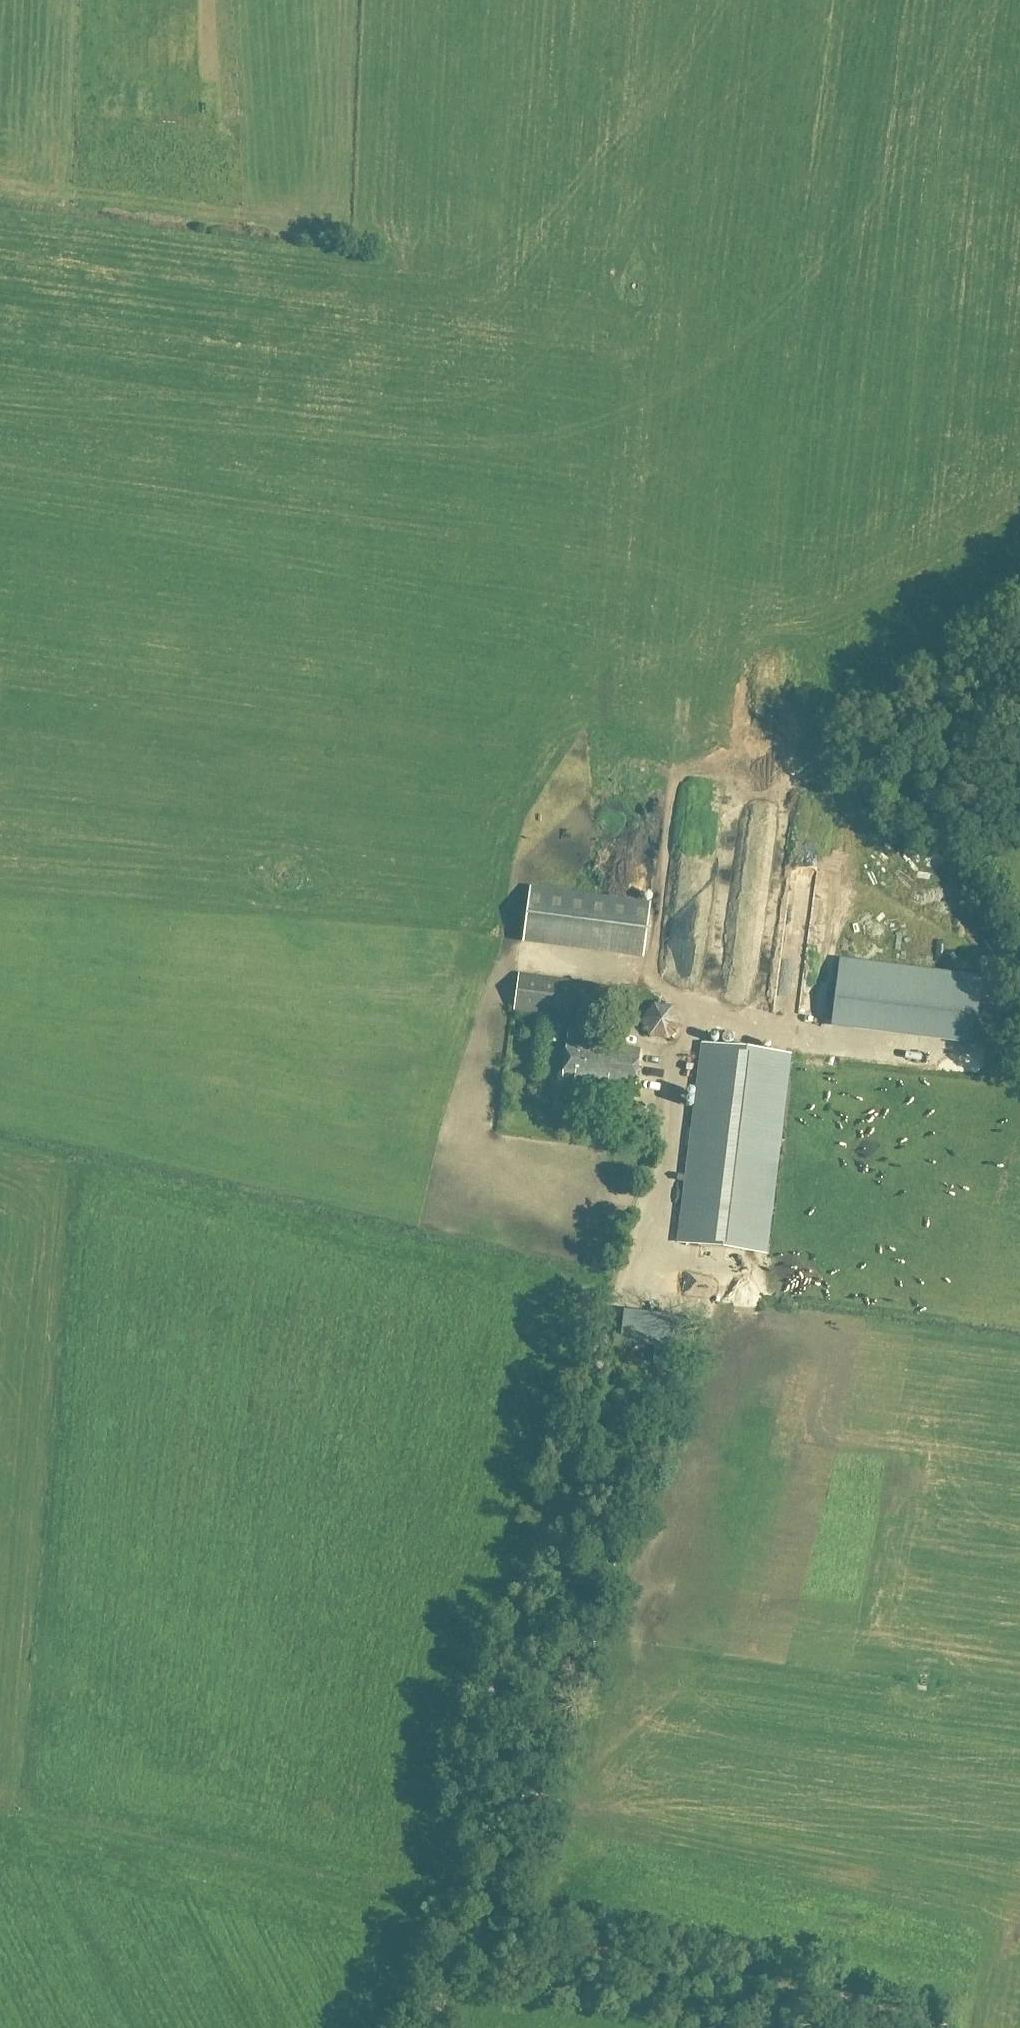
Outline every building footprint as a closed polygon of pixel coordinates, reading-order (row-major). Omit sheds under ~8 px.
[(531,887),(523,941),(644,959),(652,904),(531,887)] [(983,976),(839,959),(832,1014),(976,1032),(983,976)] [(589,1019),(594,984),(519,973),(514,1008),(589,1019)] [(654,1001),(641,1018),(649,1036),(669,1039),(683,1024),(674,1004),(654,1001)] [(637,1090),(642,1048),(597,1042),(598,1030),(568,1026),(562,1081),(637,1090)] [(790,1053),(704,1043),(679,1241),(766,1251),(790,1053)] [(686,1350),(690,1320),(660,1316),(656,1347),(686,1350)]
